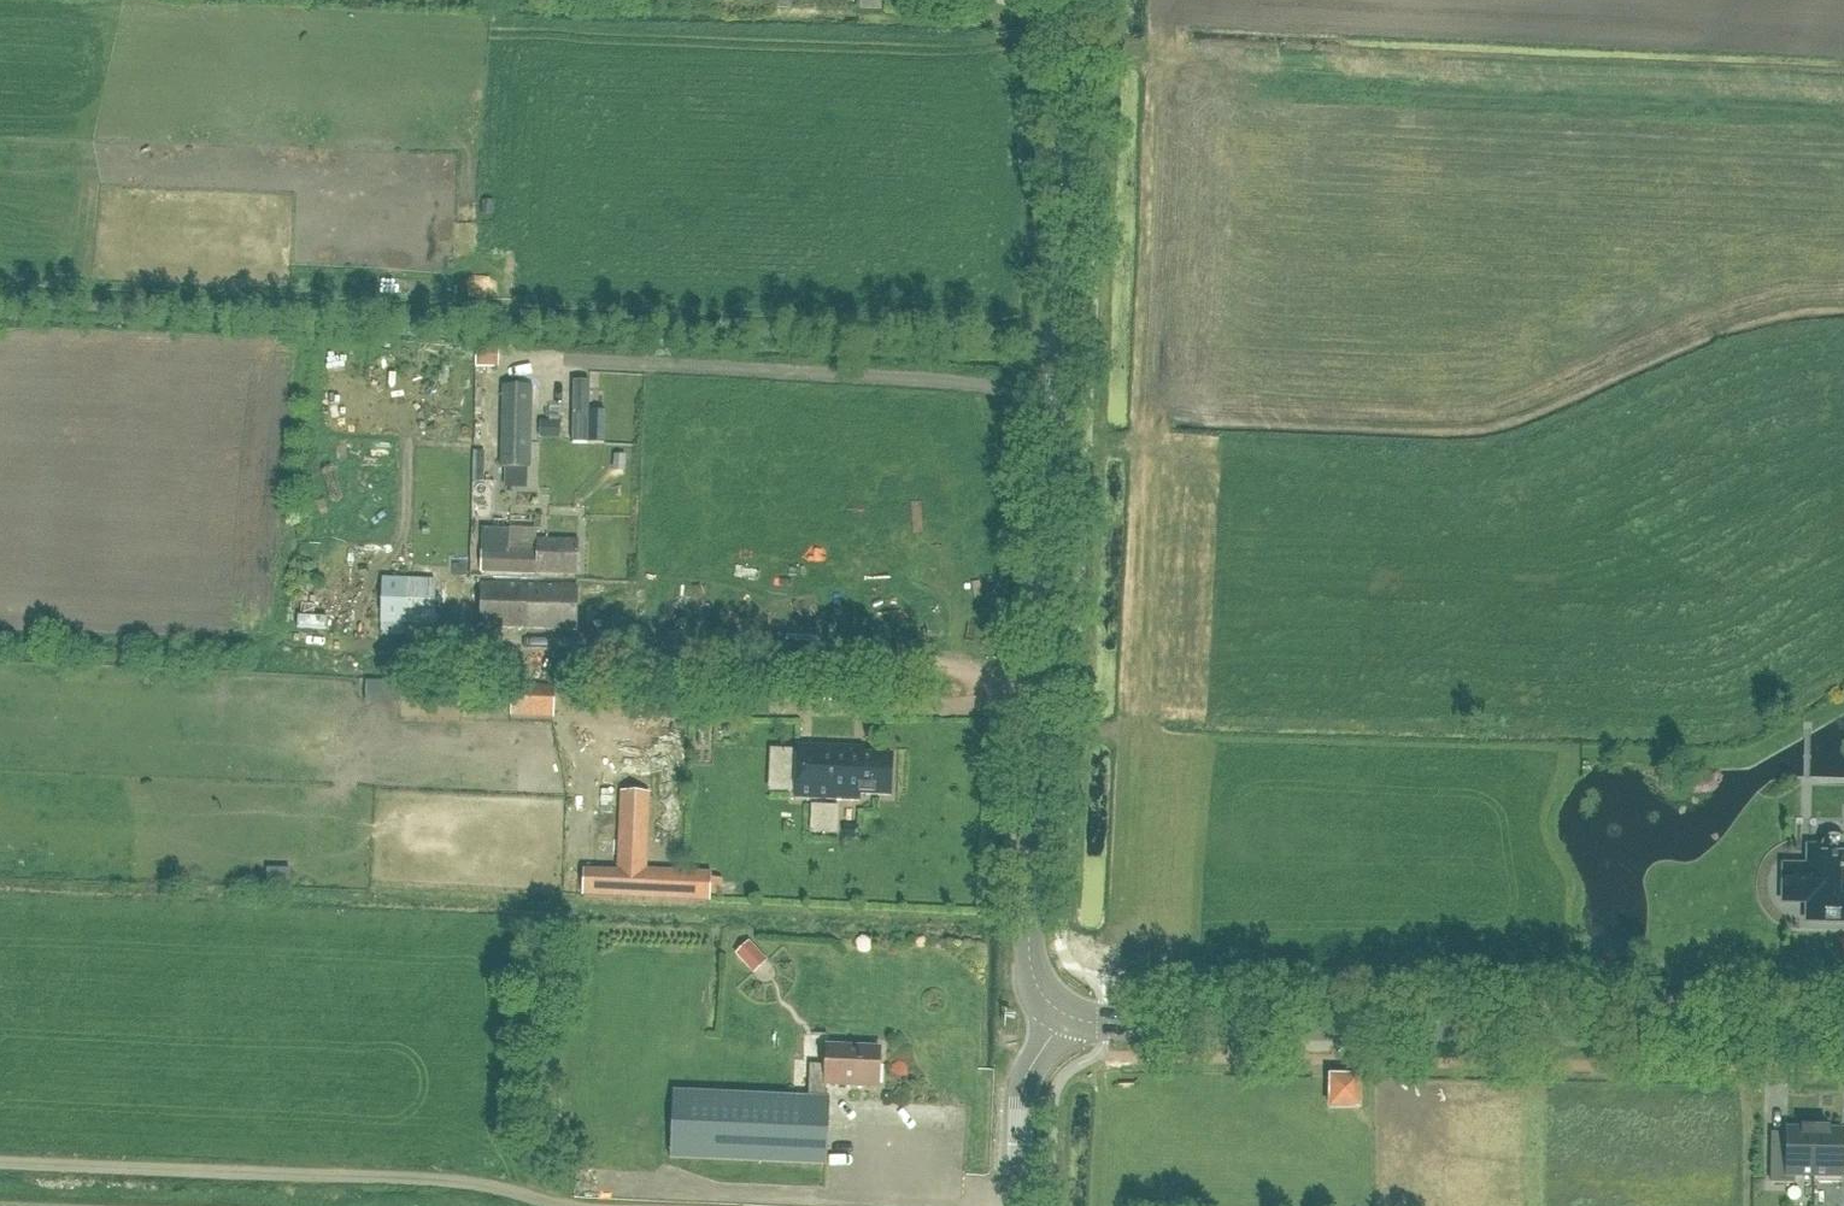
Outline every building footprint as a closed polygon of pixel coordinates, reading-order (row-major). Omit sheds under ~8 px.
[(776,9),(792,9),(792,0),(776,0),(776,9)] [(572,402),(595,401),(594,376),(571,377),(572,402)] [(504,386),(502,469),(530,469),(532,387),(504,386)] [(481,553),(482,553),(482,574),(578,577),(579,541),(537,540),(537,550),(509,549),(510,530),(482,529),(481,553)] [(434,625),(435,581),(382,581),(381,624),(434,625)] [(578,587),(481,584),(480,628),(523,630),(523,627),(529,627),(529,630),(576,631),(578,587)] [(553,719),(553,708),(554,687),(512,686),(511,718),(553,719)] [(862,756),(862,748),(797,745),(795,799),(809,800),(859,802),(859,794),(890,795),(892,758),(862,756)] [(620,793),(616,898),(709,902),(710,874),(696,873),(696,880),(640,878),(643,820),(647,821),(648,794),(620,793)] [(857,839),(858,828),(844,828),(843,838),(857,839)] [(1820,861),(1821,849),(1809,849),(1809,860),(1808,868),(1801,868),(1784,868),(1784,885),(1784,902),(1800,902),(1808,902),(1808,904),(1807,921),(1824,922),(1839,922),(1843,922),(1843,861),(1820,861)] [(748,942),(735,955),(754,975),(767,962),(748,942)] [(826,1164),(828,1100),(825,1100),(825,1086),(878,1088),(880,1050),(827,1048),(826,1066),(810,1066),(809,1100),(673,1094),(671,1158),(826,1164)] [(1359,1109),(1360,1082),(1360,1078),(1330,1077),(1329,1109),(1359,1109)] [(1813,1177),(1814,1129),(1801,1129),(1801,1131),(1786,1130),(1786,1143),(1771,1143),(1771,1184),(1793,1184),(1793,1177),(1813,1177)] [(1813,1177),(1813,1183),(1842,1184),(1842,1173),(1843,1173),(1843,1139),(1843,1132),(1828,1131),(1828,1129),(1814,1129),(1813,1177)]
